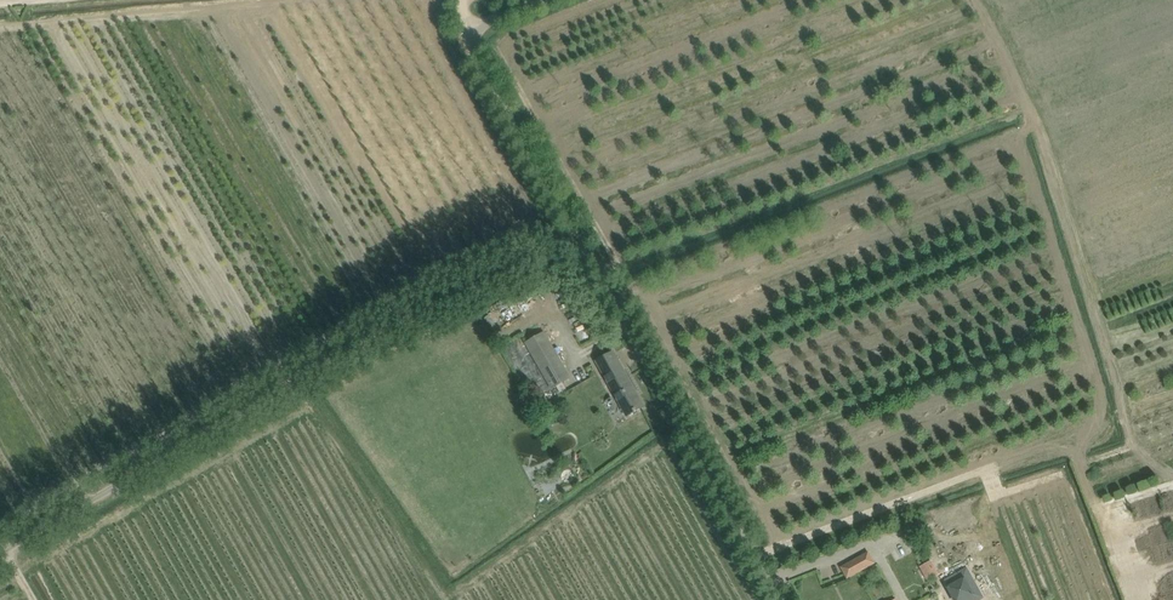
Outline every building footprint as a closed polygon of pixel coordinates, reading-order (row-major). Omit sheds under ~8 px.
[(552,388),(559,384),(569,378),(543,333),(526,342),(552,388)] [(614,351),(596,361),(627,416),(644,406),(614,351)] [(542,419),(554,413),(546,397),(534,404),(542,419)] [(876,563),(869,551),(849,562),(856,574),(876,563)]
